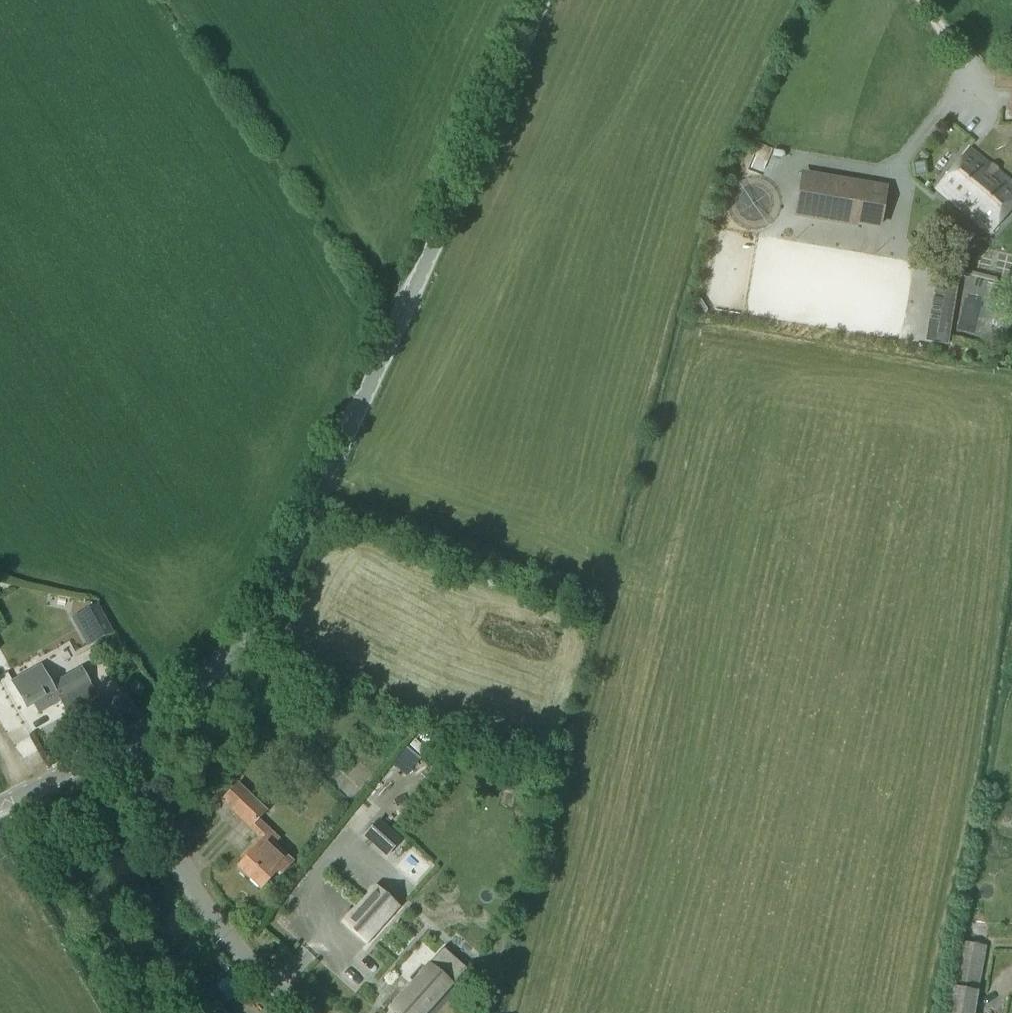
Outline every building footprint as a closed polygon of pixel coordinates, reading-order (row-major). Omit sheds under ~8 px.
[(1011,208),(1011,180),(970,146),(936,189),(990,236),(1011,208)] [(879,226),(885,188),(804,175),(797,215),(857,225),(857,223),(879,226)] [(954,298),(956,285),(935,281),(933,295),(954,298)] [(112,632),(97,605),(80,614),(96,641),(112,632)] [(80,668),(49,686),(39,668),(13,682),(26,706),(33,703),(38,711),(59,700),(67,714),(97,698),(80,668)] [(134,710),(123,691),(110,698),(121,717),(134,710)] [(191,763),(187,758),(182,762),(186,767),(191,763)] [(235,787),(222,801),(261,838),(240,860),(243,862),(237,868),(260,890),(276,873),(278,876),(293,861),(275,844),(280,840),(259,820),(267,811),(238,784),(235,787)] [(385,857),(400,840),(379,820),(364,838),(385,857)] [(398,909),(374,888),(344,922),(367,943),(398,909)] [(985,947),(959,943),(947,1012),(973,1012),(985,947)] [(466,969),(443,948),(390,1008),(395,1012),(428,1012),(466,969)]
